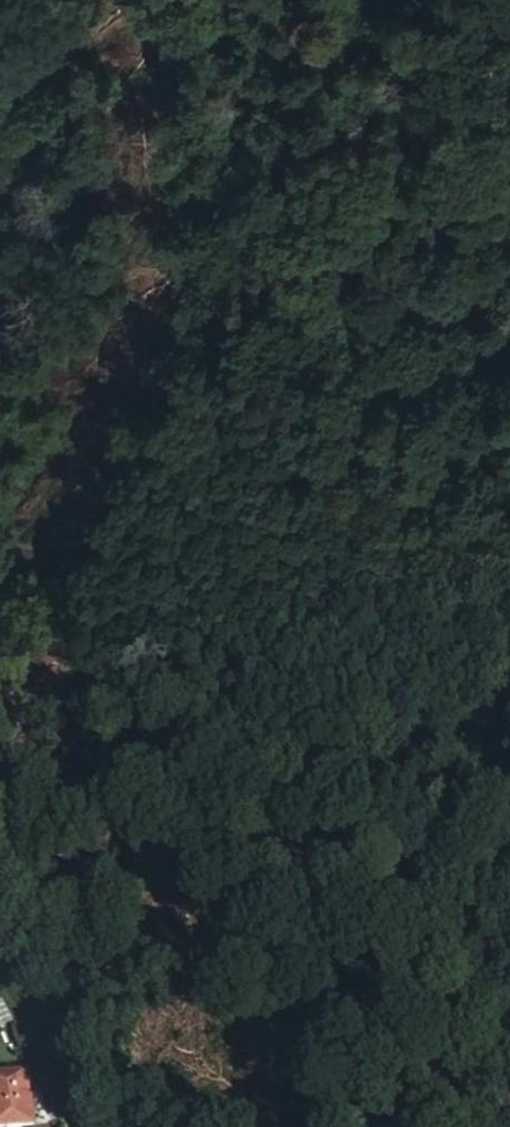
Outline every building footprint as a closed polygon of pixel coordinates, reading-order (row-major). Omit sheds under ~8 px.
[(26,1072),(0,1075),(0,1126),(33,1126),(26,1072)]
